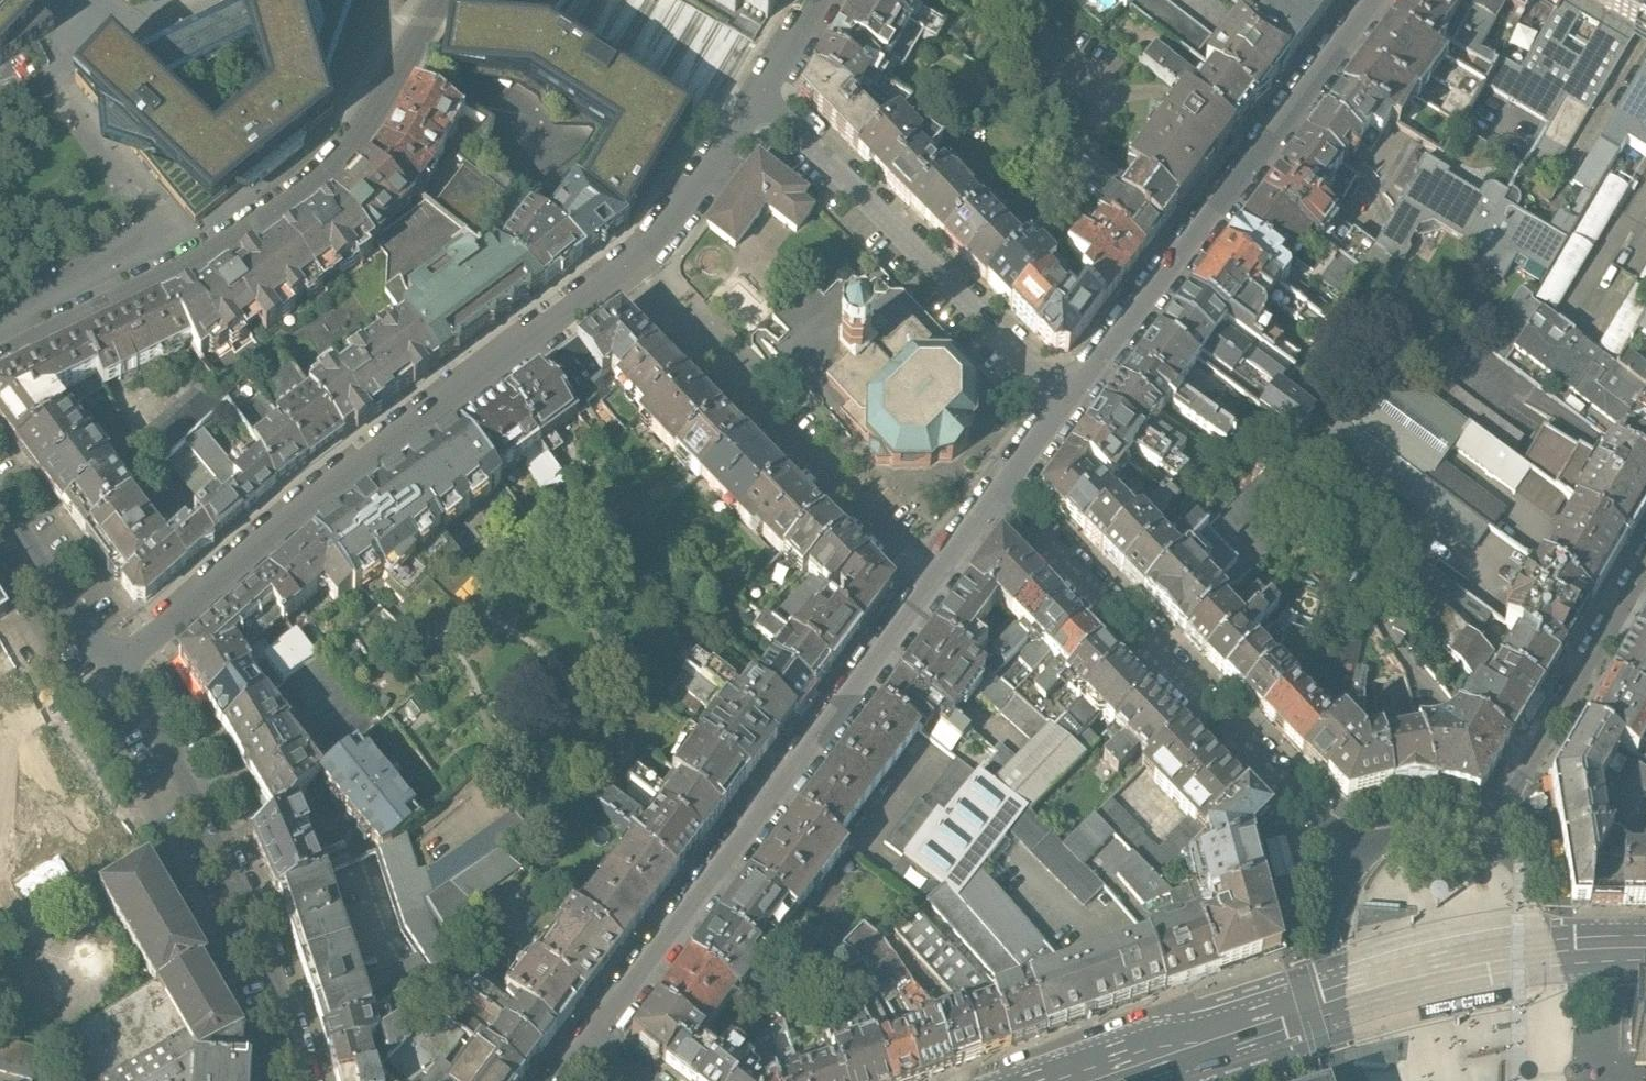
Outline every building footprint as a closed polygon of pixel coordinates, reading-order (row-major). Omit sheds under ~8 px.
[(302,152),(305,132),(334,108),(322,80),(350,0),(247,0),(245,3),(202,18),(128,56),(112,40),(75,78),(73,80),(97,105),(100,138),(100,145),(101,145),(107,147),(142,156),(197,223),(213,208),(231,193),(247,198),(302,152)] [(468,17),(458,15),(448,64),(532,76),(620,131),(585,191),(627,224),(687,122),(555,34),(536,28),(554,14),(570,0),(470,0),(468,17)] [(766,29),(784,0),(716,0),(766,29)] [(867,0),(859,0),(841,30),(898,66),(902,68),(922,34),(867,0)] [(922,34),(936,41),(945,25),(916,7),(920,0),(867,0),(922,34)] [(1118,0),(1052,0),(1100,33),(1127,9),(1118,0)] [(1127,9),(1138,0),(1118,0),(1127,9)] [(1160,0),(1138,0),(1127,9),(1194,59),(1210,38),(1160,0)] [(1273,17),(1266,12),(1252,33),(1288,61),(1337,0),(1287,0),(1273,17)] [(1430,52),(1446,30),(1439,25),(1457,0),(1413,0),(1392,28),(1430,52)] [(1523,0),(1477,0),(1451,47),(1492,70),(1497,62),(1479,53),(1507,4),(1523,13),(1529,3),(1523,0)] [(1492,70),(1485,83),(1550,121),(1515,178),(1547,200),(1563,175),(1565,171),(1555,166),(1637,28),(1645,13),(1645,0),(1560,0),(1553,10),(1520,69),(1499,57),(1497,62),(1492,70)] [(1553,10),(1560,0),(1535,0),(1553,10)] [(1637,28),(1645,34),(1645,13),(1637,28)] [(1288,61),(1252,33),(1239,25),(1206,67),(1212,74),(1256,105),(1288,61)] [(1362,65),(1417,94),(1429,77),(1450,87),(1436,109),(1450,120),(1477,79),(1436,55),(1430,52),(1392,28),(1362,65)] [(841,30),(813,75),(855,99),(863,86),(878,97),(884,88),(898,66),(841,30)] [(1154,52),(1142,65),(1183,96),(1233,134),(1256,105),(1212,74),(1202,87),(1154,52)] [(1417,94),(1362,65),(1342,92),(1389,121),(1398,126),(1417,94)] [(1574,182),(1593,195),(1604,177),(1606,175),(1618,157),(1628,144),(1645,155),(1645,73),(1598,146),(1574,182)] [(853,103),(855,99),(813,75),(801,97),(821,117),(857,154),(881,131),(853,103)] [(415,79),(394,116),(447,146),(468,108),(415,79)] [(884,88),(878,97),(899,114),(910,103),(884,88)] [(1342,92),(1325,116),(1360,144),(1370,152),(1389,121),(1342,92)] [(1130,174),(1176,208),(1233,134),(1183,96),(1127,172),(1130,174)] [(412,197),(447,146),(394,116),(369,158),(412,197)] [(857,154),(887,184),(916,146),(921,140),(897,116),(881,131),(857,154)] [(1325,116),(1307,140),(1343,167),(1360,144),(1325,116)] [(1307,140),(1279,178),(1315,203),(1343,167),(1307,140)] [(908,206),(941,169),(916,146),(887,184),(908,206)] [(369,158),(334,196),(375,243),(412,197),(369,158)] [(1352,281),(1373,297),(1393,263),(1395,265),(1402,264),(1410,252),(1408,245),(1418,229),(1433,224),(1474,250),(1501,205),(1507,195),(1497,189),(1492,187),(1487,188),(1482,191),(1478,197),(1446,178),(1448,174),(1424,160),(1375,247),(1361,269),(1352,281)] [(1090,162),(1081,173),(1159,231),(1176,208),(1130,174),(1122,184),(1090,162)] [(759,173),(748,188),(742,183),(708,227),(735,248),(764,209),(795,232),(811,212),(799,202),(804,196),(765,166),(759,173)] [(979,205),(942,167),(941,169),(908,206),(942,241),(979,205)] [(1143,253),(1159,231),(1081,173),(1072,185),(1105,209),(1097,218),(1100,222),(1143,253)] [(1536,301),(1554,312),(1628,188),(1609,177),(1536,301)] [(1279,178),(1263,198),(1361,269),(1375,247),(1315,203),(1279,178)] [(627,224),(585,191),(576,184),(548,222),(585,253),(627,224)] [(295,225),(257,250),(300,312),(375,243),(334,196),(295,225)] [(1352,281),(1361,269),(1263,198),(1238,231),(1281,262),(1336,303),(1352,281)] [(1003,226),(979,205),(942,241),(965,264),(1003,226)] [(1474,250),(1469,257),(1481,266),(1496,275),(1493,279),(1500,282),(1518,253),(1546,270),(1565,241),(1501,205),(1474,250)] [(535,211),(502,252),(546,287),(585,253),(548,222),(535,211)] [(1085,240),(1127,274),(1143,253),(1100,222),(1085,240)] [(965,264),(988,286),(1024,249),(1003,226),(965,264)] [(1225,249),(1281,292),(1289,281),(1283,276),(1276,278),(1271,274),(1281,262),(1238,231),(1225,249)] [(1093,285),(1085,296),(1102,308),(1111,297),(1127,274),(1085,240),(1080,236),(1068,250),(1090,271),(1083,279),(1093,285)] [(988,286),(1010,309),(1050,268),(1052,266),(1030,243),(1024,249),(988,286)] [(404,319),(440,365),(487,331),(546,287),(502,252),(494,246),(407,298),(415,309),(404,319)] [(1225,249),(1209,271),(1250,303),(1257,293),(1297,322),(1306,310),(1281,292),(1225,249)] [(268,335),(300,312),(257,250),(219,277),(205,286),(200,277),(160,304),(170,319),(178,314),(196,342),(202,352),(224,337),(231,348),(262,326),(268,335)] [(1496,275),(1481,266),(1478,272),(1479,278),(1489,284),(1493,279),(1496,275)] [(1060,278),(1050,268),(1010,309),(1035,335),(1067,299),(1053,286),(1060,278)] [(1261,310),(1250,303),(1209,271),(1190,294),(1227,322),(1290,367),(1297,357),(1262,328),(1264,322),(1264,316),(1261,310)] [(949,363),(965,380),(973,372),(908,306),(900,306),(879,285),(874,285),(862,295),(856,289),(838,289),(824,302),(814,292),(816,291),(810,285),(772,321),(788,337),(771,355),(798,383),(802,379),(823,399),(823,412),(833,423),(840,416),(849,408),(826,385),(848,364),(839,356),(839,344),(848,335),(861,335),(876,350),(888,348),(910,326),(947,363),(949,363)] [(1635,287),(1598,349),(1616,360),(1645,311),(1645,293),(1635,287)] [(1190,294),(1176,314),(1242,364),(1251,352),(1222,330),(1227,322),(1190,294)] [(1529,300),(1521,294),(1499,325),(1521,340),(1543,308),(1529,300)] [(1053,355),(1068,353),(1102,308),(1085,296),(1078,303),(1069,296),(1067,299),(1035,335),(1053,355)] [(160,304),(82,341),(99,374),(103,385),(196,342),(178,314),(170,319),(160,304)] [(1543,308),(1521,340),(1514,350),(1585,404),(1594,389),(1603,377),(1562,344),(1572,328),(1551,314),(1543,308)] [(621,312),(578,344),(601,375),(610,368),(620,378),(654,345),(621,312)] [(1176,314),(1158,337),(1195,364),(1201,356),(1252,392),(1255,388),(1268,397),(1258,410),(1297,437),(1312,416),(1242,364),(1176,314)] [(404,319),(306,393),(342,440),(382,409),(440,365),(404,319)] [(1645,319),(1638,335),(1645,340),(1645,320),(1645,319)] [(848,364),(826,385),(849,408),(840,416),(867,443),(867,444),(870,447),(870,459),(878,467),(890,467),(893,470),(930,470),(936,464),(952,464),(968,448),(968,433),(974,427),(974,389),(965,380),(949,363),(947,363),(910,326),(888,348),(876,350),(861,335),(848,335),(839,344),(839,356),(848,364)] [(1176,395),(1198,365),(1195,364),(1158,337),(1136,366),(1176,395)] [(0,381),(0,420),(16,442),(65,409),(57,396),(99,374),(82,341),(0,381)] [(578,344),(539,373),(572,411),(583,403),(585,405),(596,397),(588,386),(601,375),(578,344)] [(654,345),(620,378),(617,381),(646,412),(682,374),(654,345)] [(1645,390),(1645,377),(1645,376),(1645,371),(1625,356),(1617,368),(1641,386),(1645,390)] [(1136,366),(1120,388),(1160,417),(1168,405),(1172,408),(1173,412),(1224,449),(1233,437),(1176,395),(1136,366)] [(260,393),(282,423),(311,460),(342,440),(306,393),(290,372),(260,393)] [(539,373),(505,399),(549,458),(563,447),(553,433),(576,416),(572,411),(539,373)] [(682,374),(646,412),(639,418),(675,455),(719,411),(682,374)] [(1468,430),(1438,407),(1394,374),(1354,430),(1343,422),(1320,454),(1343,470),(1364,442),(1426,486),(1440,469),(1453,451),(1468,430)] [(163,467),(169,462),(187,446),(204,431),(230,409),(205,381),(139,439),(163,467)] [(1632,418),(1645,428),(1645,390),(1641,386),(1640,390),(1645,399),(1632,418)] [(1468,430),(1508,458),(1522,438),(1453,387),(1438,407),(1468,430)] [(1101,412),(1175,464),(1183,453),(1150,429),(1160,417),(1120,388),(1101,412)] [(1594,389),(1585,404),(1623,434),(1620,438),(1611,431),(1604,439),(1611,445),(1624,455),(1645,469),(1645,428),(1632,418),(1594,389)] [(461,432),(495,478),(525,456),(529,461),(527,464),(527,468),(528,472),(547,497),(567,482),(549,458),(505,399),(461,432)] [(41,475),(88,438),(65,409),(16,442),(41,475)] [(744,436),(719,411),(675,455),(699,479),(700,479),(744,436)] [(1085,434),(1124,464),(1135,454),(1175,482),(1186,471),(1175,464),(1101,412),(1085,434)] [(263,456),(279,487),(311,460),(282,423),(257,444),(263,456)] [(1453,451),(1515,495),(1530,474),(1521,468),(1508,458),(1468,430),(1453,451)] [(231,464),(204,431),(187,446),(224,492),(252,465),(242,455),(231,464)] [(320,538),(313,543),(353,596),(355,598),(359,595),(362,593),(363,596),(379,584),(377,581),(382,578),(389,588),(385,594),(408,615),(407,617),(427,636),(448,614),(446,612),(476,580),(439,537),(444,533),(446,536),(461,523),(459,520),(470,512),(472,514),(487,502),(485,499),(501,486),(495,478),(461,432),(453,438),(451,435),(435,447),(437,450),(426,458),(424,455),(408,467),(410,470),(399,478),(397,476),(381,487),(384,490),(336,526),(334,523),(318,535),(320,538)] [(1530,474),(1574,506),(1598,464),(1543,432),(1521,468),(1530,474)] [(1085,434),(1071,452),(1095,471),(1111,482),(1124,464),(1085,434)] [(744,436),(700,479),(739,518),(782,475),(744,436)] [(112,466),(88,438),(41,475),(63,507),(112,466)] [(1316,458),(1299,440),(1220,520),(1237,537),(1316,458)] [(1343,470),(1322,497),(1345,513),(1371,479),(1475,552),(1489,533),(1426,486),(1364,442),(1343,470)] [(1631,545),(1645,516),(1645,469),(1624,455),(1611,445),(1598,464),(1574,506),(1631,545)] [(204,506),(224,492),(187,446),(169,462),(204,506)] [(1041,491),(1065,517),(1097,484),(1090,478),(1095,471),(1071,452),(1041,491)] [(224,492),(244,518),(279,487),(263,456),(252,465),(224,492)] [(134,494),(112,466),(63,507),(88,537),(130,498),(134,494)] [(1426,486),(1489,533),(1502,512),(1440,469),(1426,486)] [(782,475),(739,518),(738,519),(751,532),(755,529),(782,556),(823,517),(782,475)] [(1097,484),(1065,517),(1085,536),(1117,504),(1097,484)] [(1102,554),(1123,574),(1160,539),(1150,529),(1177,501),(1167,491),(1138,519),(1134,522),(1102,554)] [(204,506),(195,515),(216,542),(244,518),(224,492),(204,506)] [(155,526),(130,498),(88,537),(109,564),(155,526)] [(1102,554),(1134,522),(1117,504),(1085,536),(1102,554)] [(1540,566),(1590,604),(1631,545),(1574,506),(1540,566)] [(195,515),(170,542),(185,569),(216,542),(195,515)] [(823,517),(782,556),(766,572),(779,584),(793,570),(794,567),(791,565),(796,560),(807,571),(843,536),(823,517)] [(1144,595),(1206,534),(1207,532),(1196,520),(1173,544),(1175,546),(1171,550),(1160,539),(1123,574),(1144,595)] [(155,526),(109,564),(138,604),(142,604),(148,605),(185,569),(170,542),(155,526)] [(1185,636),(1221,602),(1232,590),(1222,580),(1237,564),(1206,534),(1144,595),(1185,636)] [(865,559),(843,536),(807,571),(822,586),(830,594),(835,588),(865,559)] [(993,621),(987,616),(996,606),(1013,621),(1045,585),(1017,556),(1001,540),(961,594),(934,630),(974,660),(988,644),(979,636),(993,621)] [(1428,573),(1431,575),(1440,562),(1409,540),(1400,553),(1428,573)] [(313,543),(271,580),(298,611),(318,594),(317,593),(323,587),(338,607),(353,596),(313,543)] [(871,565),(865,559),(835,588),(852,602),(841,617),(859,630),(885,595),(885,591),(885,586),(879,581),(883,577),(871,565)] [(1519,637),(1555,661),(1590,604),(1540,566),(1534,563),(1524,579),(1507,608),(1513,614),(1506,626),(1519,637)] [(1393,630),(1420,647),(1430,631),(1441,611),(1453,590),(1431,575),(1428,573),(1393,630)] [(271,580),(214,629),(246,675),(251,672),(242,660),(249,652),(263,641),(284,624),(285,625),(300,613),(298,611),(271,580)] [(1028,642),(1063,603),(1045,585),(1013,621),(1022,629),(1019,633),(1016,631),(992,654),(1005,666),(1028,642)] [(811,589),(773,626),(786,636),(830,594),(822,586),(817,590),(815,588),(811,589)] [(1490,616),(1453,590),(1441,611),(1473,641),(1481,628),(1490,616)] [(1221,602),(1185,636),(1206,658),(1267,600),(1257,591),(1233,614),(1221,602)] [(1206,658),(1224,677),(1256,647),(1250,639),(1278,605),(1270,597),(1267,600),(1206,658)] [(1063,603),(1028,642),(1034,649),(1003,682),(1017,695),(1052,657),(1084,623),(1063,603)] [(314,661),(322,657),(382,616),(370,605),(328,635),(325,641),(314,648),(313,646),(307,651),(314,661)] [(811,619),(793,641),(830,669),(859,630),(841,617),(826,605),(814,621),(811,619)] [(1224,677),(1243,695),(1276,663),(1287,630),(1293,615),(1287,610),(1256,647),(1224,677)] [(1462,713),(1509,740),(1541,688),(1501,665),(1473,641),(1441,611),(1430,631),(1479,686),(1462,713)] [(311,626),(300,613),(285,625),(284,624),(263,641),(274,654),(296,637),(299,641),(303,638),(312,631),(309,628),(311,626)] [(773,626),(764,619),(755,631),(771,643),(773,643),(774,642),(782,648),(773,661),(813,691),(830,669),(793,641),(786,636),(773,626)] [(1635,637),(1645,644),(1645,620),(1635,637)] [(1046,701),(1058,689),(1102,642),(1084,623),(1052,657),(1061,667),(1058,670),(1054,668),(1034,688),(1046,701)] [(209,703),(246,675),(214,629),(180,659),(209,703)] [(974,660),(934,630),(900,675),(953,713),(975,692),(1033,743),(1050,724),(1017,695),(1003,682),(974,660)] [(1263,715),(1294,685),(1310,638),(1287,630),(1276,663),(1243,695),(1263,715)] [(1348,714),(1356,674),(1362,637),(1341,634),(1331,685),(1339,694),(1336,706),(1325,716),(1335,725),(1348,714)] [(274,654),(264,662),(282,684),(285,682),(314,661),(307,651),(303,646),(299,641),(296,637),(274,654)] [(1519,637),(1501,665),(1541,688),(1555,661),(1519,637)] [(1635,637),(1610,680),(1645,702),(1645,644),(1635,637)] [(264,662),(274,654),(263,641),(249,652),(242,660),(251,672),(264,662)] [(1121,661),(1102,642),(1058,689),(1069,698),(1057,709),(1068,719),(1121,661)] [(795,716),(813,691),(773,661),(763,674),(722,643),(714,654),(750,682),(795,716)] [(676,664),(685,671),(696,658),(686,650),(676,664)] [(314,661),(285,682),(345,750),(379,721),(366,706),(365,707),(351,690),(322,657),(314,661)] [(734,686),(696,658),(685,671),(699,681),(776,740),(795,716),(750,682),(739,696),(735,692),(734,686)] [(1150,690),(1121,661),(1068,719),(1057,728),(1088,755),(1114,728),(1150,690)] [(685,671),(667,695),(680,706),(699,681),(685,671)] [(1348,714),(1362,745),(1362,743),(1364,688),(1366,675),(1356,674),(1348,714)] [(246,675),(209,703),(225,731),(261,701),(264,698),(246,675)] [(953,713),(900,675),(881,700),(923,731),(925,732),(942,711),(947,715),(942,723),(963,738),(973,727),(953,713)] [(1610,680),(1584,723),(1621,746),(1637,755),(1645,740),(1645,702),(1610,680)] [(776,740),(699,681),(680,706),(694,716),(701,708),(715,718),(699,739),(749,776),(776,740)] [(1263,715),(1303,756),(1335,725),(1325,716),(1294,685),(1263,715)] [(1185,725),(1150,690),(1114,728),(1128,740),(1124,745),(1119,741),(1103,759),(1120,773),(1138,754),(1149,762),(1185,725)] [(923,731),(881,700),(840,756),(881,783),(923,731)] [(261,701),(225,731),(230,738),(239,755),(261,790),(268,802),(277,817),(286,810),(295,802),(322,777),(323,776),(285,729),(288,726),(275,710),(271,713),(261,701)] [(1467,790),(1478,794),(1509,740),(1462,713),(1459,710),(1446,721),(1437,725),(1419,725),(1419,732),(1435,785),(1449,786),(1467,790)] [(1335,725),(1303,756),(1328,779),(1362,745),(1348,714),(1335,725)] [(1552,778),(1598,785),(1621,746),(1584,723),(1552,778)] [(1002,743),(980,772),(1027,810),(1031,813),(1088,755),(1057,728),(1050,724),(1033,743),(1020,756),(1002,743)] [(1206,833),(1248,788),(1185,725),(1149,762),(1142,770),(1188,817),(1206,833)] [(693,752),(674,777),(721,813),(749,776),(699,739),(688,730),(679,742),(693,752)] [(1383,740),(1394,789),(1408,786),(1435,785),(1419,732),(1383,740)] [(1362,745),(1328,779),(1348,802),(1371,796),(1394,789),(1383,740),(1362,743),(1362,745)] [(323,776),(322,777),(348,809),(347,811),(347,813),(347,814),(347,815),(352,821),(353,821),(354,821),(356,821),(358,821),(382,850),(390,846),(405,834),(420,821),(412,812),(413,810),(413,809),(413,808),(403,797),(402,797),(401,797),(400,797),(377,771),(378,770),(378,768),(378,767),(368,756),(367,755),(366,755),(365,756),(357,747),(323,776)] [(881,783),(840,756),(800,809),(841,837),(881,783)] [(1612,830),(1612,831),(1623,836),(1623,829),(1642,801),(1645,796),(1645,759),(1644,758),(1612,810),(1621,816),(1612,830)] [(885,841),(905,856),(939,811),(943,814),(980,772),(959,759),(925,801),(919,798),(885,841)] [(721,813),(674,777),(673,776),(665,787),(659,788),(657,784),(650,779),(646,779),(635,771),(626,783),(661,809),(701,839),(721,813)] [(939,811),(905,856),(946,886),(959,900),(980,871),(1010,835),(1027,810),(980,772),(943,814),(939,811)] [(1598,785),(1552,778),(1562,840),(1572,903),(1590,903),(1592,870),(1612,831),(1612,830),(1605,831),(1598,785)] [(1187,859),(1253,841),(1252,834),(1274,814),(1262,802),(1248,788),(1206,833),(1182,854),(1187,859)] [(605,797),(595,811),(634,840),(676,872),(701,839),(661,809),(644,831),(640,828),(641,826),(641,825),(641,824),(641,823),(605,797)] [(1112,798),(1095,814),(1115,835),(1133,852),(1159,878),(1182,854),(1206,833),(1188,817),(1167,838),(1168,840),(1161,846),(1152,841),(1145,834),(1146,830),(1112,798)] [(1642,801),(1623,829),(1623,836),(1623,855),(1640,855),(1640,833),(1645,823),(1645,804),(1642,801)] [(277,817),(253,835),(279,892),(322,874),(309,844),(312,840),(295,802),(286,810),(277,817)] [(841,837),(800,809),(783,832),(832,870),(852,844),(841,837)] [(1027,810),(1010,835),(1084,908),(1106,888),(1084,867),(1064,845),(1031,813),(1027,810)] [(437,866),(426,871),(436,898),(499,852),(530,831),(514,811),(437,866)] [(1064,845),(1084,867),(1115,835),(1095,814),(1064,845)] [(1592,870),(1590,903),(1623,903),(1623,855),(1623,836),(1612,831),(1592,870)] [(832,870),(783,832),(752,874),(798,911),(832,870)] [(382,850),(374,852),(401,930),(430,973),(461,954),(443,927),(427,904),(436,898),(426,871),(418,873),(405,834),(390,846),(382,850)] [(634,840),(578,913),(621,946),(634,928),(663,891),(676,872),(634,840)] [(1253,841),(1187,859),(1193,880),(1184,882),(1184,889),(1189,887),(1196,904),(1212,900),(1267,883),(1253,841)] [(469,905),(519,868),(499,852),(436,898),(427,904),(443,927),(470,906),(469,905)] [(1159,878),(1133,852),(1113,871),(1146,905),(1170,894),(1174,892),(1159,878)] [(1623,903),(1645,903),(1645,855),(1640,855),(1623,855),(1623,903)] [(927,902),(946,886),(905,856),(887,877),(925,906),(927,902)] [(149,858),(100,887),(158,983),(158,984),(201,958),(206,955),(149,858)] [(980,871),(959,900),(1022,972),(1048,947),(980,871)] [(279,892),(305,971),(354,956),(327,872),(322,874),(279,892)] [(798,911),(752,874),(720,917),(761,948),(770,936),(778,942),(801,913),(798,911)] [(1202,921),(1217,974),(1284,950),(1267,883),(1212,900),(1217,917),(1202,921)] [(994,998),(1010,1044),(1011,1046),(1047,1031),(1028,982),(1026,976),(1022,972),(959,900),(946,886),(927,902),(965,946),(960,951),(971,965),(978,960),(997,981),(994,984),(987,978),(983,982),(992,990),(994,998)] [(1149,940),(1166,990),(1217,974),(1202,921),(1196,904),(1189,887),(1184,889),(1174,892),(1170,894),(1175,907),(1158,913),(1163,929),(1148,934),(1149,940)] [(11,916),(0,899),(0,923),(11,916)] [(536,961),(583,996),(621,946),(578,913),(572,909),(559,926),(561,928),(536,961)] [(919,911),(894,932),(960,999),(968,1008),(994,998),(992,990),(983,982),(919,911)] [(761,948),(720,917),(692,954),(739,990),(744,994),(772,958),(761,948)] [(903,1028),(922,1078),(954,1064),(934,1009),(932,1004),(883,942),(864,925),(844,948),(863,963),(880,991),(894,983),(919,1022),(903,1028)] [(1028,982),(1047,1031),(1068,1024),(1113,1008),(1147,997),(1166,990),(1149,940),(1028,982)] [(739,990),(692,954),(658,999),(705,1034),(739,990)] [(371,1009),(354,956),(305,971),(324,1029),(359,1015),(371,1009)] [(65,1039),(90,1080),(149,1080),(189,1057),(197,1053),(243,1029),(243,1028),(243,1029),(201,958),(158,984),(158,983),(65,1039)] [(520,1005),(556,1032),(583,996),(536,961),(534,959),(507,994),(515,1001),(520,1005)] [(891,1080),(913,1080),(922,1078),(903,1028),(893,1032),(874,994),(880,991),(863,963),(844,974),(861,1011),(875,1034),(891,1080)] [(467,999),(479,990),(484,986),(474,973),(444,992),(450,1001),(441,1008),(446,1016),(467,999)] [(467,999),(504,1026),(541,1052),(556,1032),(520,1005),(512,1016),(507,1012),(508,1010),(479,990),(467,999)] [(968,1008),(982,1054),(1010,1044),(994,998),(968,1008)] [(705,1034),(658,999),(632,1034),(669,1062),(682,1048),(692,1056),(707,1035),(705,1034)] [(934,1009),(954,1064),(982,1054),(968,1008),(960,999),(934,1009)] [(359,1015),(324,1029),(330,1051),(368,1039),(379,1033),(385,1029),(381,1017),(374,1019),(371,1009),(359,1015)] [(846,1080),(891,1080),(875,1034),(861,1011),(826,1026),(836,1055),(846,1080)] [(388,1063),(405,1080),(423,1080),(425,1079),(425,1070),(456,1028),(443,1019),(405,1048),(388,1063)] [(385,1029),(379,1033),(388,1063),(405,1048),(398,1022),(385,1029)] [(481,1046),(523,1076),(541,1052),(504,1026),(494,1040),(488,1035),(480,1046),(481,1046)] [(456,1028),(425,1070),(425,1079),(423,1080),(447,1080),(436,1073),(465,1035),(456,1028)] [(250,1062),(245,1062),(245,1061),(246,1061),(247,1059),(248,1058),(248,1056),(248,1055),(248,1053),(248,1052),(247,1051),(246,1049),(244,1049),(243,1048),(243,1029),(197,1053),(189,1057),(149,1080),(249,1080),(250,1062)] [(778,1074),(775,1029),(758,1041),(765,1048),(769,1077),(767,1080),(780,1080),(778,1074)] [(330,1051),(337,1080),(377,1072),(388,1063),(379,1033),(368,1039),(330,1051)] [(669,1062),(684,1074),(693,1080),(699,1080),(720,1055),(716,1051),(721,1044),(707,1035),(692,1056),(682,1048),(669,1062)] [(42,1052),(58,1056),(61,1054),(68,1063),(81,1079),(83,1080),(90,1080),(65,1039),(42,1052)] [(699,1080),(740,1080),(752,1066),(752,1054),(730,1040),(720,1055),(699,1080)] [(0,1041),(0,1071),(32,1079),(39,1051),(0,1041)] [(523,1076),(481,1046),(454,1080),(519,1080),(523,1076)] [(780,1080),(806,1080),(802,1069),(794,1049),(784,1052),(786,1071),(778,1074),(780,1080)] [(806,1080),(846,1080),(836,1055),(802,1069),(806,1080)] [(68,1063),(63,1080),(81,1080),(81,1079),(68,1063)] [(377,1072),(379,1080),(405,1080),(388,1063),(377,1072)] [(769,1077),(752,1066),(740,1080),(767,1080),(769,1077)] [(377,1072),(337,1080),(379,1080),(377,1072)]
